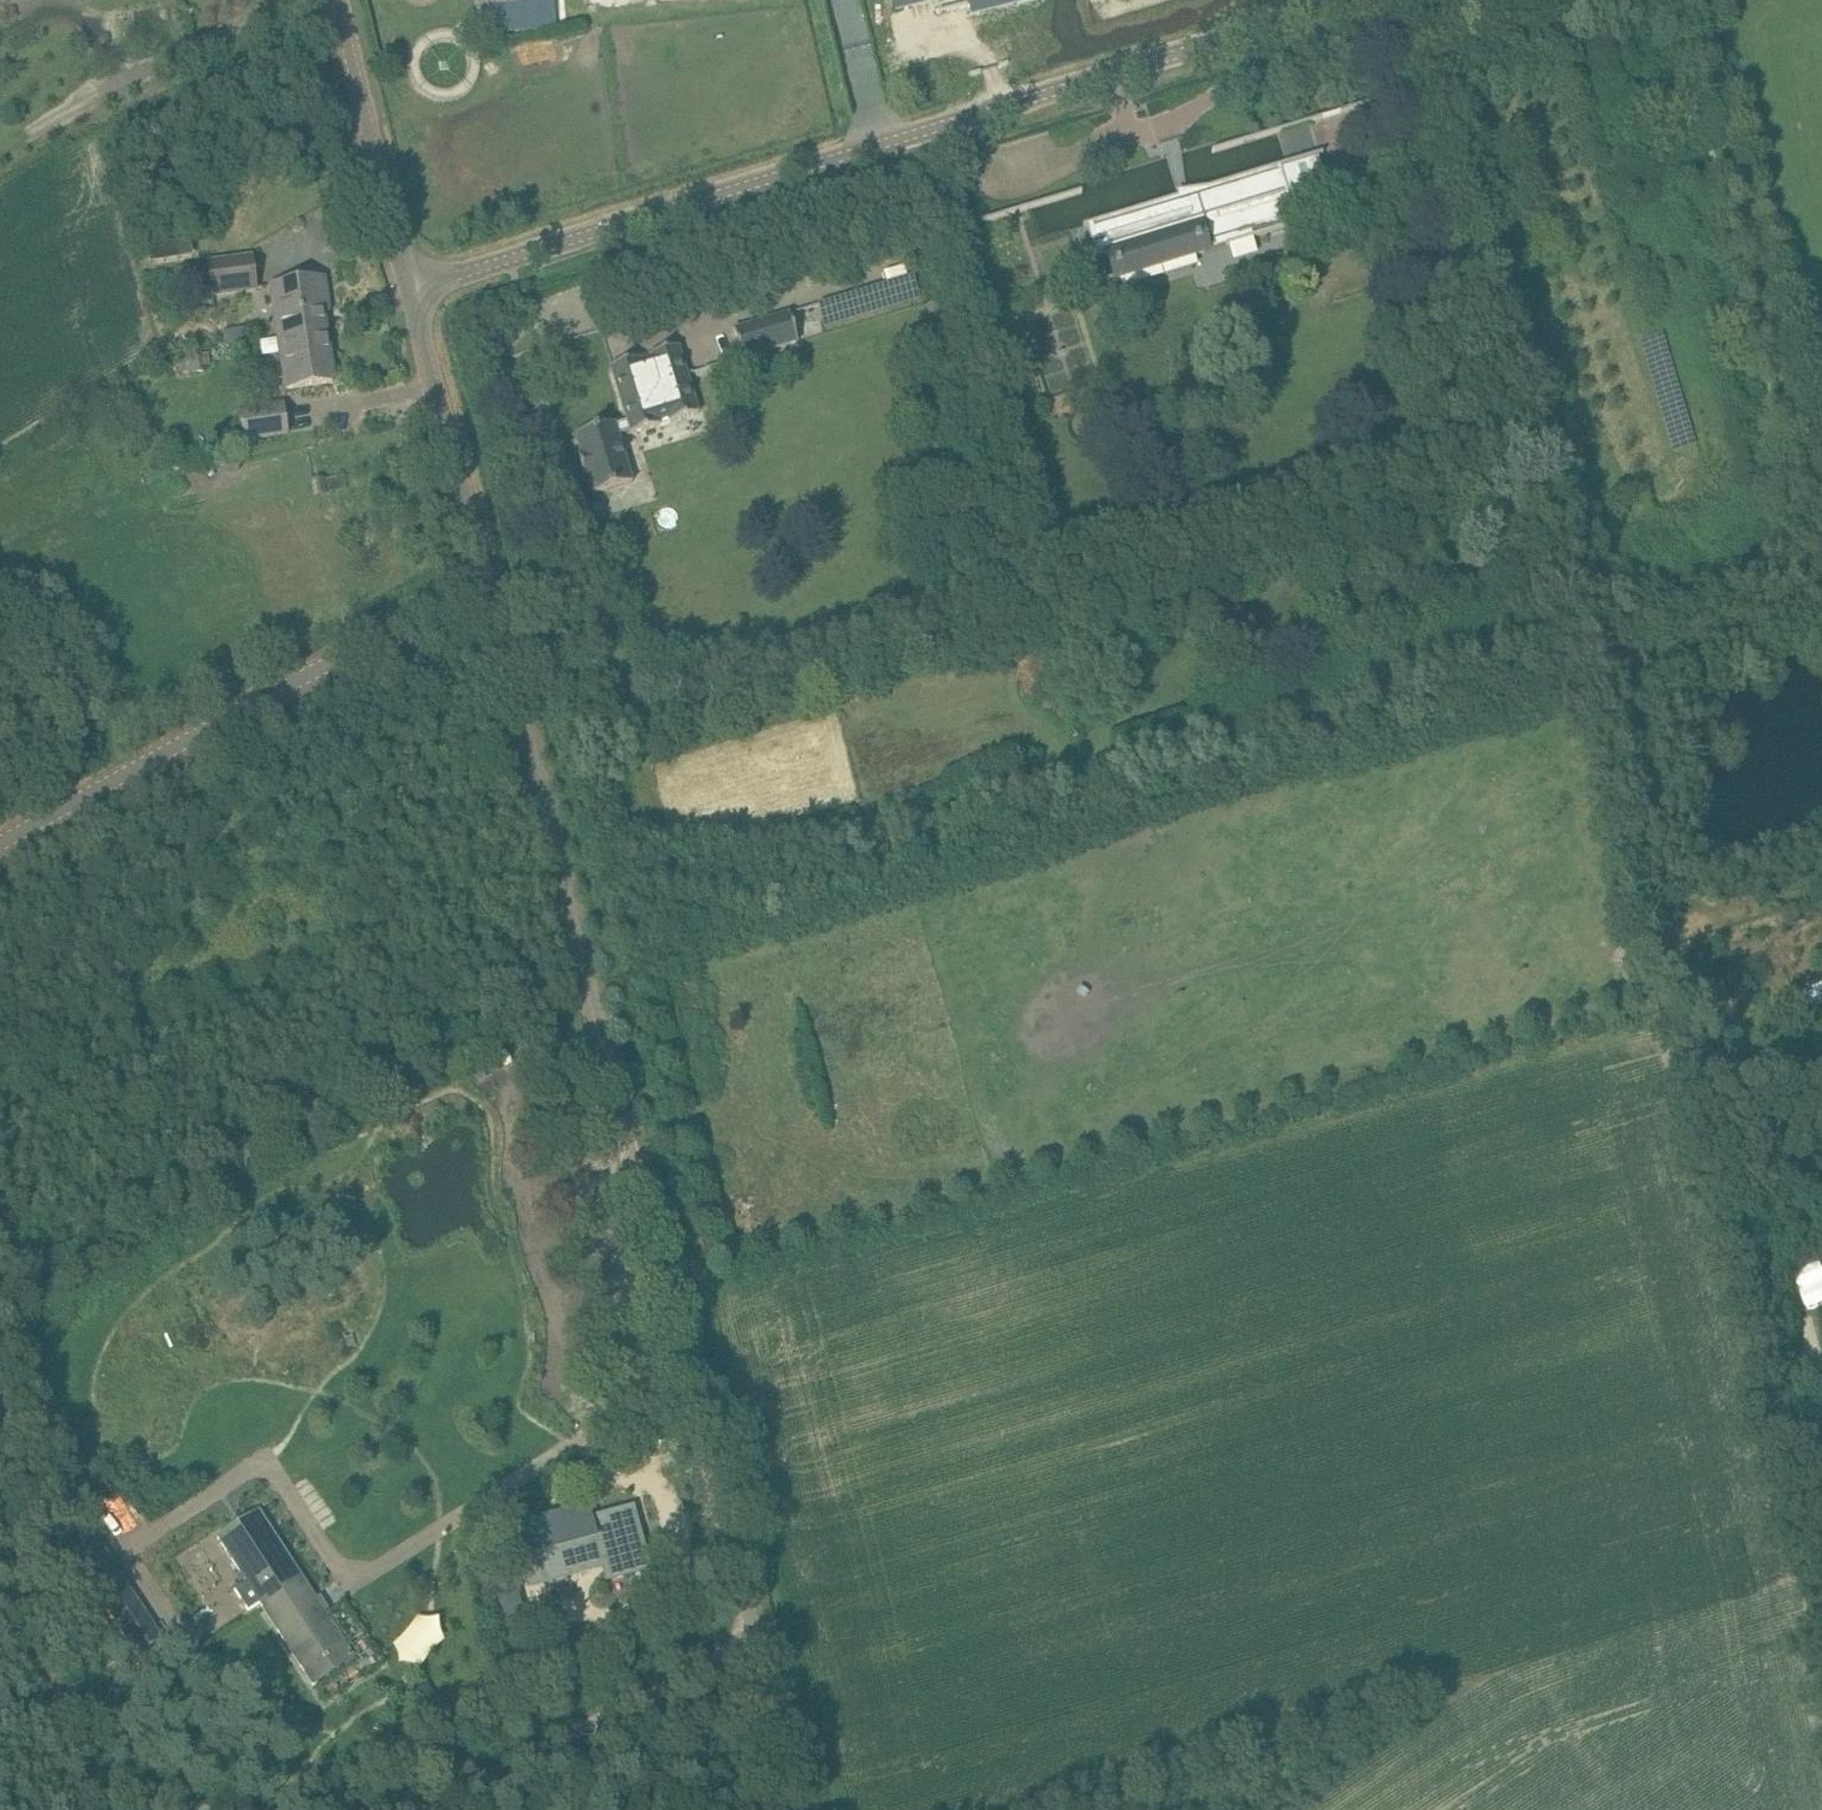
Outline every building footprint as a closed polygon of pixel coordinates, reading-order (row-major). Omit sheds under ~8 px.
[(484,36),(556,30),(553,3),(540,4),(540,0),(481,0),(484,36)] [(921,12),(962,2),(962,0),(918,0),(921,12)] [(986,15),(1047,0),(982,0),(986,15)] [(1097,258),(1111,254),(1118,276),(1118,278),(1338,210),(1338,209),(1298,221),(1281,166),(1323,153),(1323,151),(1209,186),(1187,189),(1187,191),(1189,191),(1191,203),(1181,206),(1178,196),(1084,225),(1084,227),(1087,226),(1097,258)] [(198,283),(200,296),(258,288),(254,257),(207,263),(210,281),(198,283)] [(274,286),(281,337),(318,332),(317,325),(324,324),(323,311),(328,310),(323,279),(274,286)] [(788,311),(735,328),(744,357),(797,340),(788,311)] [(333,382),(324,324),(317,325),(318,332),(281,337),(283,353),(276,354),(280,380),(287,379),(288,388),(333,382)] [(1050,390),(1092,377),(1081,343),(1039,356),(1050,390)] [(640,358),(611,366),(627,421),(615,425),(615,423),(576,434),(582,454),(579,455),(585,475),(588,474),(594,494),(633,482),(618,434),(630,430),(631,433),(699,412),(679,346),(650,355),(651,358),(641,361),(640,358)] [(204,372),(201,352),(188,354),(191,374),(204,372)] [(240,436),(243,450),(308,440),(303,406),(237,416),(238,417),(211,421),(214,440),(240,436)] [(324,477),(313,480),(317,495),(327,493),(324,477)] [(355,1658),(258,1509),(217,1536),(247,1581),(235,1589),(248,1610),(261,1602),(314,1684),(355,1658)] [(536,1532),(480,1547),(489,1578),(526,1569),(533,1593),(552,1588),(549,1576),(566,1572),(573,1597),(598,1591),(582,1535),(540,1546),(536,1532)] [(97,1536),(72,1552),(138,1654),(163,1638),(100,1538),(97,1536)] [(624,1592),(588,1602),(595,1628),(631,1617),(624,1592)]
